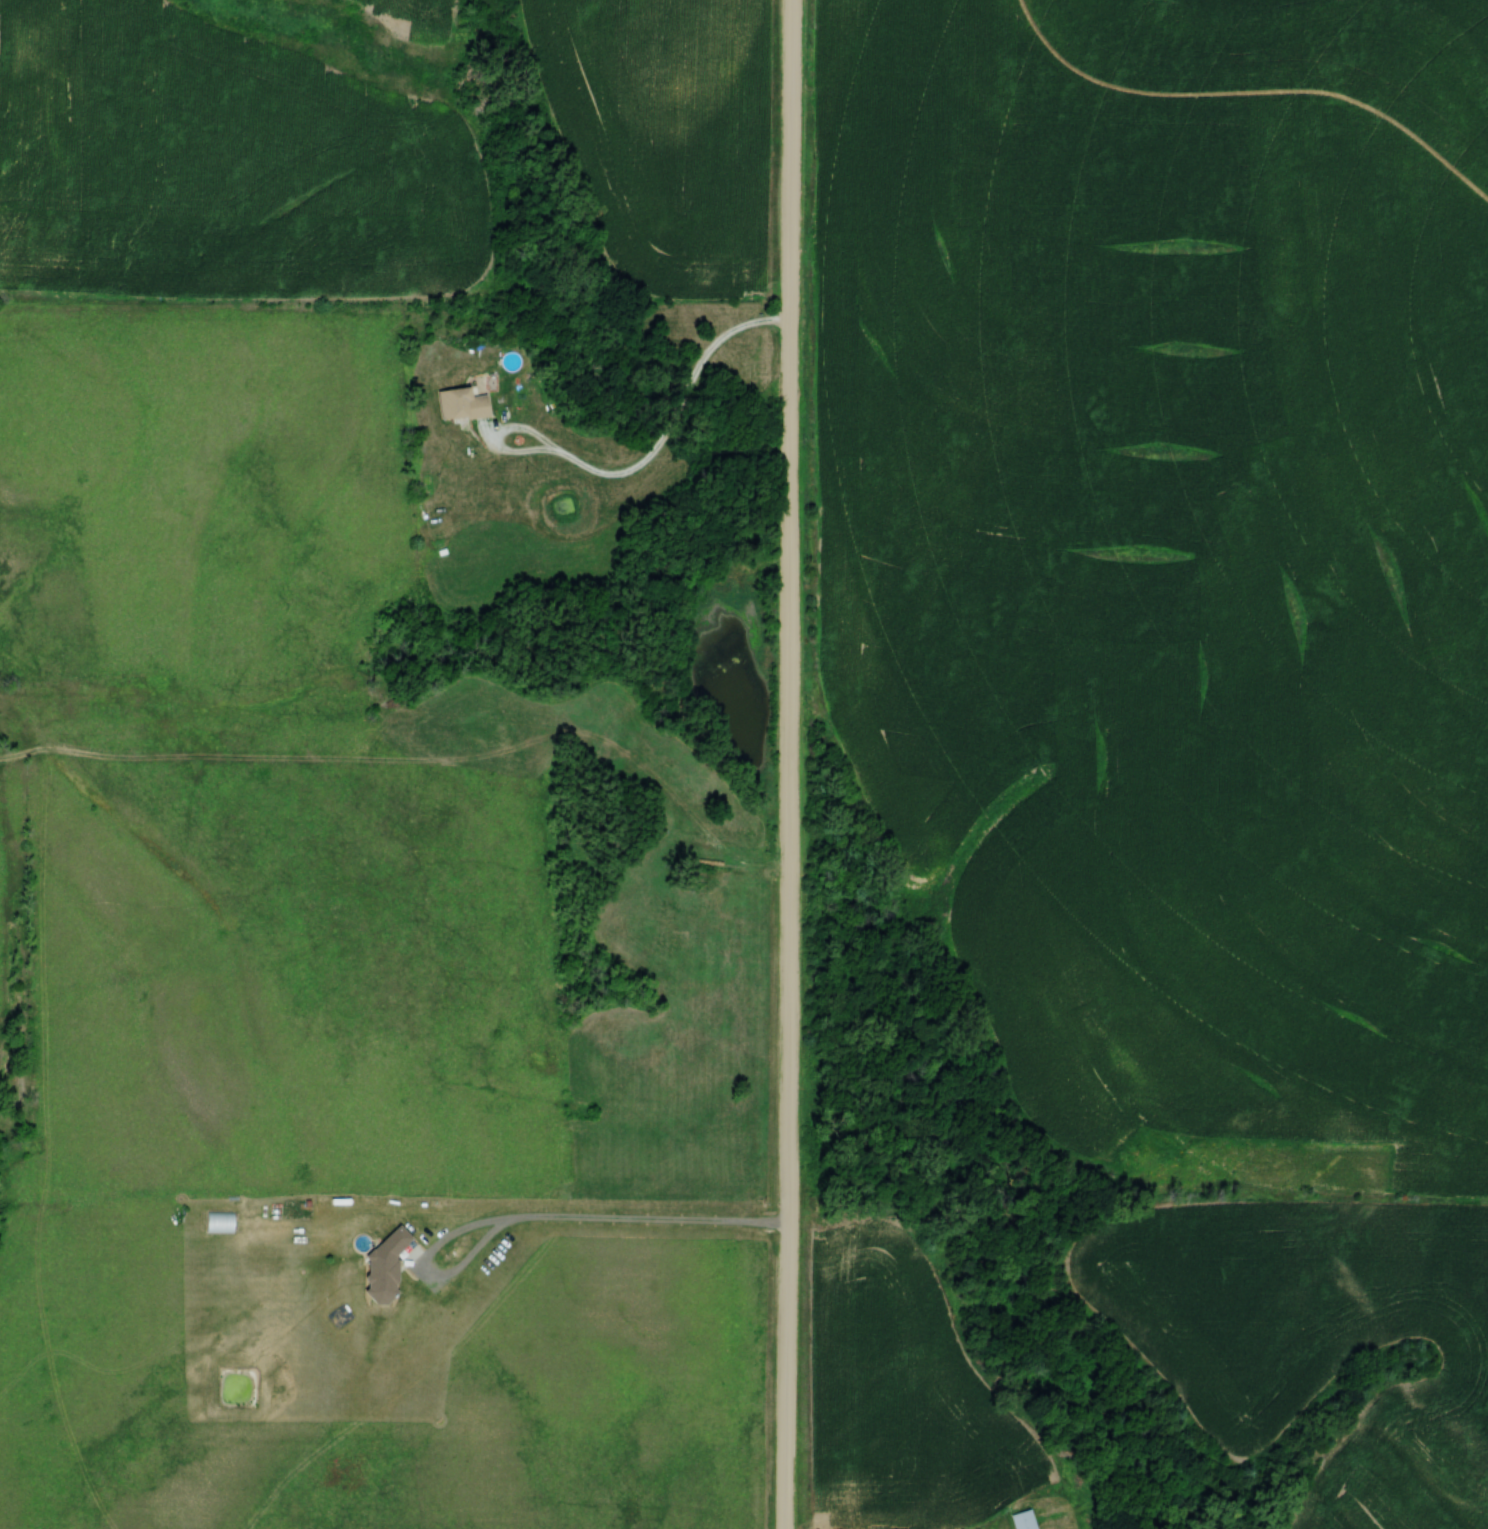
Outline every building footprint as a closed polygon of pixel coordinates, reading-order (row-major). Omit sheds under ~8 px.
[(436,391),(440,423),(488,417),(485,395),(469,397),(467,388),(436,391)] [(232,1234),(232,1213),(204,1213),(204,1234),(232,1234)] [(411,1239),(397,1225),(363,1258),(371,1267),(359,1278),(367,1287),(363,1291),(380,1308),(395,1293),(388,1285),(401,1273),(389,1260),(411,1239)] [(1028,1509),(1009,1516),(1013,1528),(1035,1528),(1028,1509)]
